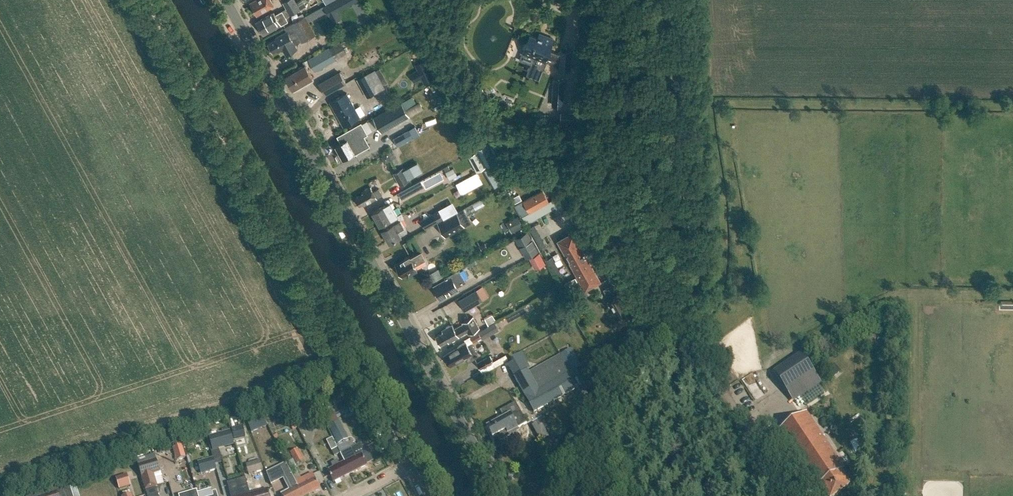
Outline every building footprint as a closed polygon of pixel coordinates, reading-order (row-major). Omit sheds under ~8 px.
[(250,3),(256,15),(274,5),(271,0),(255,0),(250,3)] [(299,10),(305,6),(301,0),(287,0),(282,3),(289,16),(299,10)] [(326,6),(335,21),(342,17),(339,11),(357,0),(337,0),(326,6)] [(256,22),(262,33),(265,31),(267,33),(281,25),(288,21),(282,11),(275,14),(274,12),(256,22)] [(276,38),(267,43),(272,52),(277,50),(277,51),(282,48),(286,55),(297,48),(294,42),(300,39),(302,42),(316,34),(305,16),(291,23),(284,27),(286,31),(276,37),(276,38)] [(525,42),(523,49),(524,50),(523,53),(545,62),(545,61),(559,67),(559,70),(570,71),(572,51),(560,50),(560,54),(550,50),(554,39),(545,36),(543,41),(530,35),(527,42),(525,42)] [(304,65),(285,75),(294,91),(314,79),(311,74),(306,66),(311,64),(315,71),(336,60),(347,53),(340,41),(329,47),(303,62),(304,65)] [(416,64),(425,85),(435,80),(426,60),(416,64)] [(319,83),(325,95),(347,84),(340,71),(319,83)] [(368,97),(384,89),(374,71),(359,79),(368,97)] [(553,79),(552,106),(564,106),(565,80),(553,79)] [(330,102),(343,126),(360,117),(347,93),(330,102)] [(409,116),(402,102),(373,118),(375,122),(381,132),(409,116)] [(560,113),(560,123),(577,124),(577,113),(560,113)] [(361,123),(337,136),(341,143),(336,146),(343,159),(354,153),(355,155),(364,149),(359,139),(368,135),(361,123)] [(415,128),(405,134),(409,140),(418,133),(415,128)] [(467,156),(476,172),(493,163),(494,162),(485,144),(479,148),(475,150),(476,151),(467,156)] [(494,187),(501,183),(490,166),(484,170),(494,187)] [(393,173),(400,186),(410,180),(403,168),(393,173)] [(421,180),(398,193),(402,199),(424,187),(421,180)] [(370,186),(362,191),(363,193),(356,197),(360,205),(363,203),(364,205),(377,198),(382,195),(379,188),(373,191),(370,186)] [(526,200),(532,212),(552,201),(545,190),(526,200)] [(372,212),(380,225),(382,224),(397,215),(390,202),(372,212)] [(445,237),(471,223),(463,209),(457,212),(437,223),(445,237)] [(425,228),(443,218),(439,210),(420,220),(425,228)] [(397,215),(382,224),(385,228),(382,230),(390,243),(401,236),(407,232),(404,226),(401,220),(404,218),(401,213),(397,215)] [(514,231),(523,226),(517,217),(509,222),(514,231)] [(572,233),(559,240),(585,288),(599,280),(598,280),(614,271),(601,248),(599,249),(592,236),(594,235),(588,225),(573,233),(572,233)] [(525,258),(538,251),(528,230),(515,237),(525,258)] [(404,259),(396,264),(402,275),(409,272),(409,273),(417,268),(414,264),(425,257),(421,250),(410,256),(410,255),(404,258),(404,259)] [(540,253),(530,258),(536,269),(545,264),(540,253)] [(428,273),(432,281),(442,277),(439,268),(428,273)] [(444,278),(446,280),(434,287),(441,299),(458,289),(457,287),(466,282),(459,270),(444,278)] [(610,300),(609,301),(617,314),(628,308),(621,294),(620,294),(614,283),(604,289),(610,300)] [(465,311),(483,301),(476,289),(458,300),(465,311)] [(484,318),(487,325),(495,321),(492,314),(484,318)] [(445,330),(436,336),(441,344),(448,340),(449,342),(459,336),(467,331),(469,334),(479,328),(473,317),(462,322),(463,324),(455,328),(452,324),(444,329),(445,330)] [(480,335),(482,340),(499,330),(494,323),(470,337),(471,340),(480,335)] [(459,345),(459,346),(444,355),(450,365),(457,361),(458,362),(465,358),(467,360),(469,361),(477,357),(477,354),(473,346),(471,346),(468,347),(465,342),(459,345)] [(514,378),(534,413),(584,384),(576,370),(581,367),(571,349),(560,355),(563,361),(532,378),(527,370),(514,378)] [(476,363),(480,370),(494,363),(490,356),(476,363)] [(794,380),(803,393),(818,383),(804,361),(779,378),(784,386),(794,380)] [(523,363),(511,371),(514,375),(526,368),(523,363)] [(827,370),(833,377),(840,370),(834,363),(827,370)] [(751,374),(742,379),(748,389),(757,384),(751,374)] [(313,401),(292,411),(299,425),(320,415),(313,401)] [(506,417),(487,427),(492,437),(496,435),(500,441),(510,435),(509,433),(526,423),(515,403),(502,410),(506,417)] [(776,432),(814,489),(820,485),(827,495),(834,495),(851,484),(841,470),(844,468),(806,412),(776,432)] [(264,417),(248,422),(251,432),(267,426),(264,417)] [(328,427),(338,446),(348,440),(339,421),(328,427)] [(234,444),(230,430),(208,435),(212,450),(234,444)] [(344,462),(350,474),(367,465),(363,457),(368,455),(369,452),(365,443),(363,443),(342,453),(346,461),(344,462)] [(182,444),(173,446),(175,460),(185,458),(182,444)] [(340,453),(337,448),(332,451),(334,456),(340,453)] [(291,453),(296,463),(302,459),(298,450),(291,453)] [(196,461),(200,474),(216,469),(213,457),(196,461)] [(137,464),(141,477),(160,471),(156,459),(137,464)] [(246,465),(249,475),(262,471),(259,460),(246,465)] [(333,482),(350,474),(344,462),(339,465),(337,461),(331,464),(333,468),(327,471),(333,482)] [(295,481),(293,477),(290,471),(286,463),(278,467),(290,490),(281,494),(281,495),(303,495),(295,481)] [(296,469),(290,471),(293,477),(298,474),(296,469)] [(303,495),(306,495),(320,489),(312,473),(295,481),(303,495)] [(126,474),(114,478),(118,489),(130,485),(126,474)] [(250,494),(245,477),(227,482),(229,491),(231,495),(250,495),(250,494)] [(250,495),(270,495),(268,489),(262,491),(260,484),(255,485),(257,492),(250,494),(250,495)] [(156,487),(146,490),(147,495),(159,495),(156,487)]
